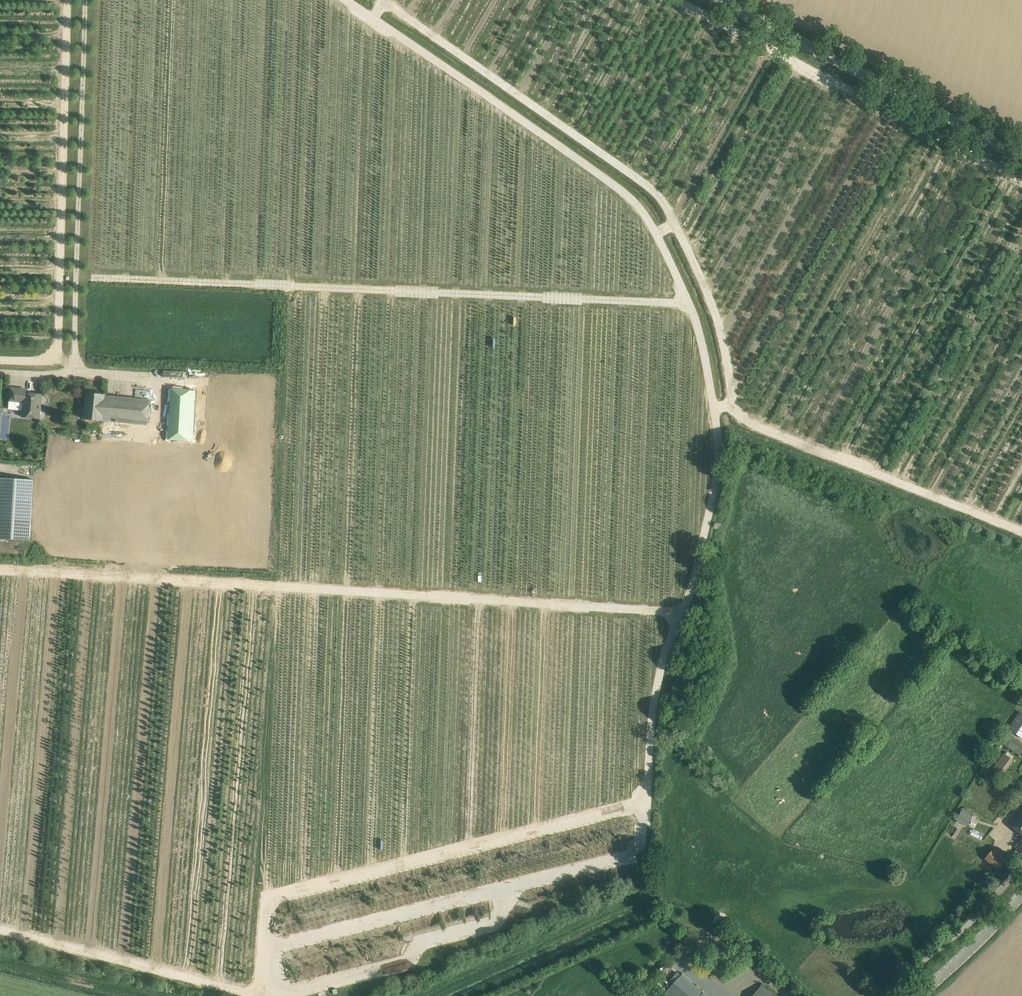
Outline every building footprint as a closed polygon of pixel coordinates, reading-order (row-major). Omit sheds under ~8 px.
[(25,389),(19,389),(11,388),(9,401),(23,402),(22,417),(40,418),(41,405),(42,395),(25,393),(25,389)] [(170,391),(170,415),(195,417),(196,392),(170,391)] [(105,396),(105,395),(86,393),(84,419),(102,421),(102,420),(147,425),(150,400),(105,396)] [(170,415),(169,440),(183,440),(183,434),(194,435),(195,417),(170,415)] [(0,478),(0,538),(30,540),(33,480),(0,478)] [(1020,711),(1008,729),(1021,739),(1021,713),(1020,711)] [(1005,739),(1002,744),(1019,753),(1021,748),(1005,739)] [(988,765),(993,768),(992,769),(1001,776),(1013,759),(1004,753),(1000,759),(994,755),(988,765)] [(973,813),(963,808),(956,822),(967,827),(973,813)] [(1009,823),(1019,832),(1021,835),(1021,808),(1009,823)] [(1006,861),(999,854),(993,849),(985,858),(999,870),(1006,861)] [(681,974),(665,992),(670,995),(707,995),(681,974)] [(762,985),(752,995),(774,995),(762,985)]
